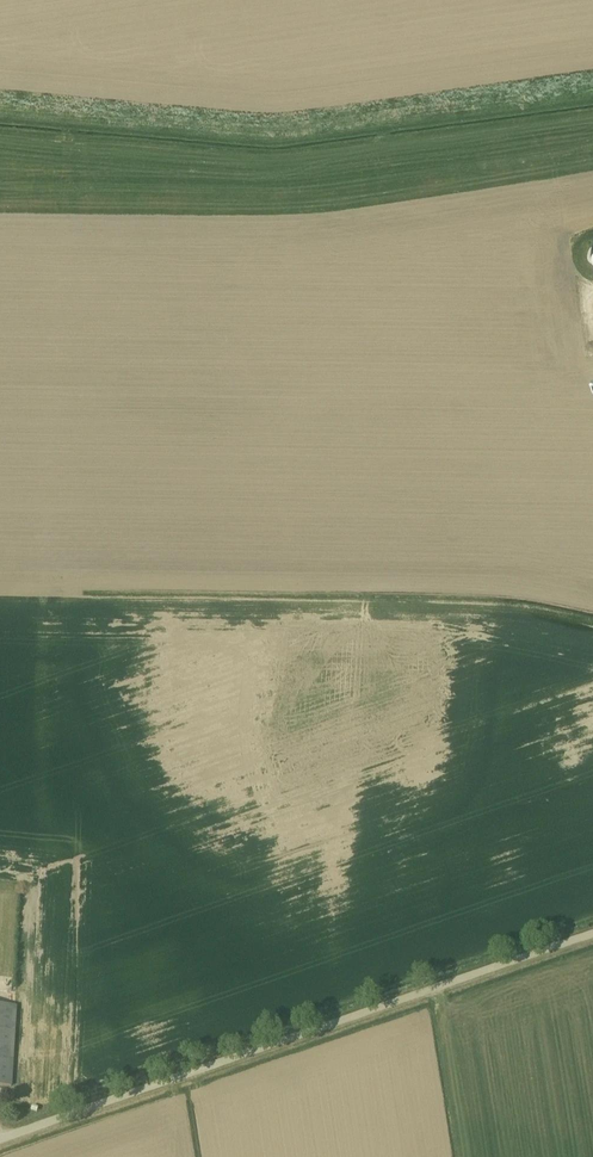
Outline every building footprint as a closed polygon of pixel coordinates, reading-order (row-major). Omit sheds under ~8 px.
[(12,1087),(17,1006),(0,1005),(0,1086),(12,1087)]
